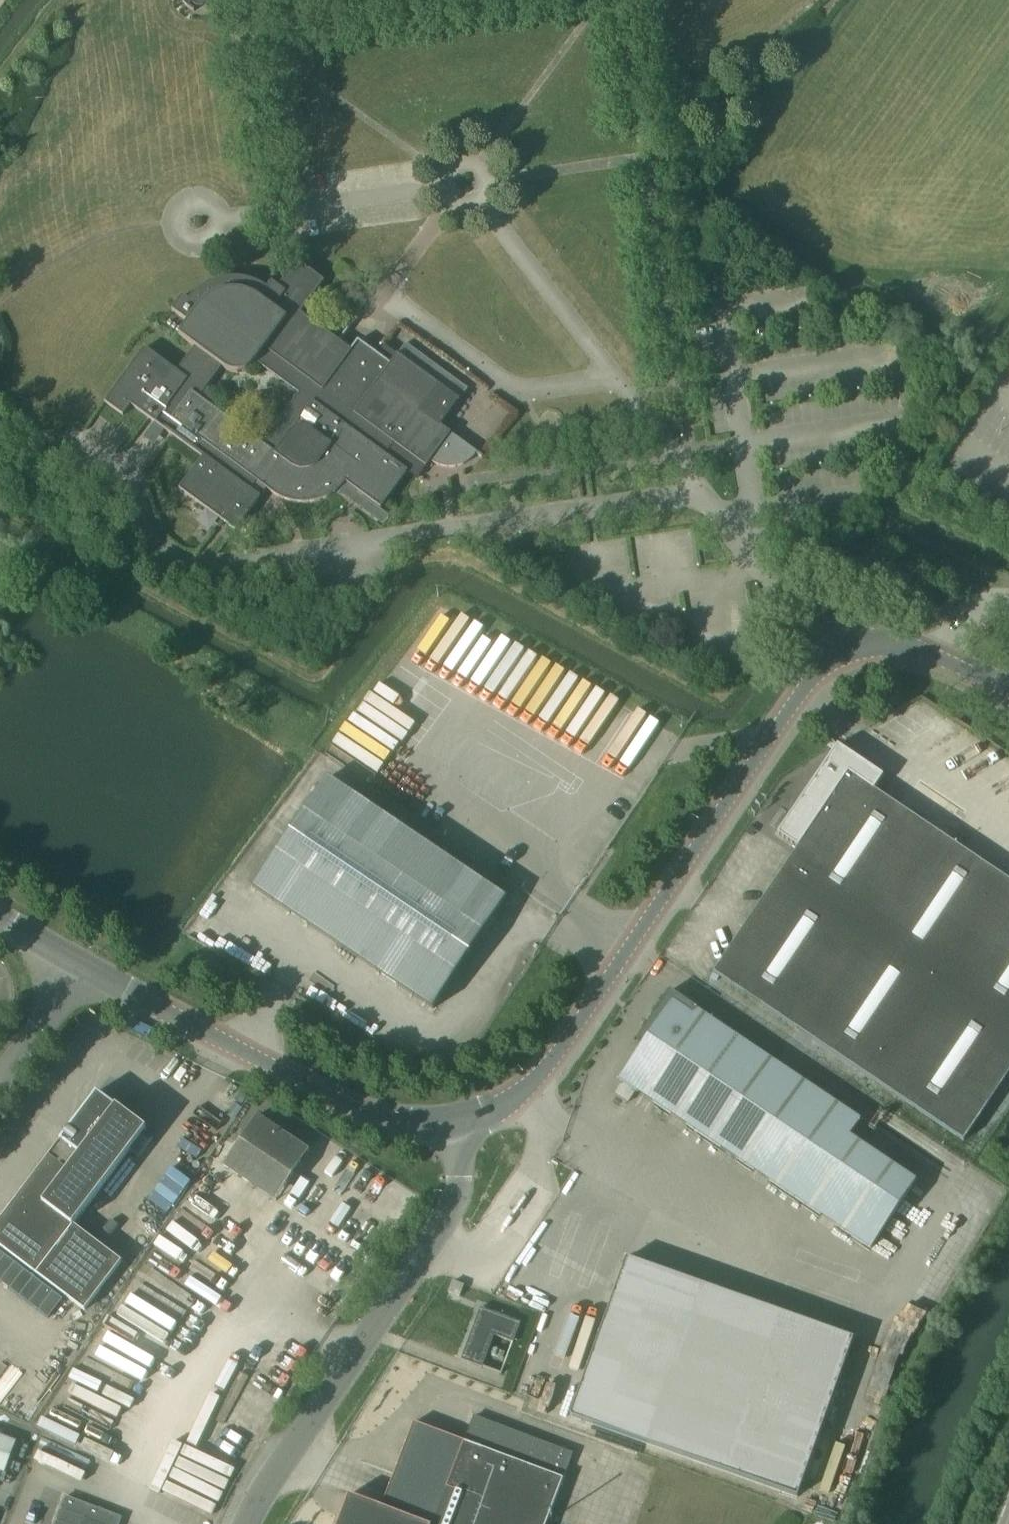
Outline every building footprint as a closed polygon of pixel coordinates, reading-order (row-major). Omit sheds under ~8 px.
[(183,1),(183,3),(185,5),(188,7),(191,9),(194,12),(195,11),(197,7),(199,7),(201,7),(203,6),(205,5),(206,3),(206,2),(207,1),(207,0),(182,0),(183,1)] [(79,415),(80,416),(85,408),(95,416),(90,423),(132,453),(134,454),(135,452),(144,459),(142,461),(237,530),(261,496),(252,490),(258,482),(275,494),(279,497),(282,498),(284,499),(287,500),(290,501),(293,502),(296,502),(299,503),(303,503),(306,503),(310,502),(313,502),(317,502),(321,500),(324,499),(327,497),(334,494),(337,491),(341,488),(346,482),(382,508),(409,471),(387,455),(395,443),(427,467),(431,461),(433,462),(435,464),(436,465),(439,467),(441,468),(443,469),(446,469),(448,470),(451,470),(453,470),(456,470),(459,469),(460,469),(463,468),(465,467),(467,466),(469,464),(472,462),(473,461),(474,459),(476,457),(477,455),(478,454),(483,458),(484,456),(441,425),(460,400),(398,355),(391,364),(359,341),(352,350),(340,342),(380,288),(340,258),(323,279),(298,261),(279,287),(273,282),(268,289),(261,285),(254,281),(251,280),(247,279),(239,278),(231,278),(227,279),(224,279),(220,280),(216,281),(213,282),(206,286),(203,288),(199,291),(193,297),(190,301),(183,296),(173,310),(189,322),(181,333),(180,335),(196,347),(178,371),(146,348),(107,401),(95,393),(79,415)] [(456,667),(487,621),(478,615),(447,660),(456,667)] [(613,710),(619,697),(512,640),(511,642),(486,629),(478,644),(487,648),(481,661),(467,654),(452,682),(628,777),(658,720),(635,707),(629,719),(613,710)] [(358,698),(327,757),(371,780),(380,763),(383,764),(421,692),(380,671),(364,701),(358,698)] [(834,751),(838,745),(832,740),(828,747),(834,751)] [(715,972),(965,1140),(1008,1074),(1008,879),(983,862),(966,850),(899,806),(883,795),(876,790),(885,776),(848,752),(839,764),(830,758),(779,835),(799,848),(715,972)] [(328,778),(253,888),(433,1009),(507,899),(328,778)] [(645,1045),(621,1080),(872,1249),(918,1181),(852,1136),(863,1120),(699,1010),(700,1009),(673,991),(639,1040),(645,1045)] [(98,1092),(61,1140),(111,1177),(147,1129),(98,1092)] [(257,1116),(224,1166),(250,1183),(283,1133),(257,1116)] [(356,1138),(353,1145),(359,1148),(363,1142),(356,1138)] [(0,1221),(0,1246),(37,1274),(75,1225),(111,1177),(61,1140),(11,1207),(0,1221)] [(75,1225),(37,1274),(85,1311),(123,1262),(75,1225)] [(627,1258),(570,1416),(720,1469),(798,1497),(854,1339),(777,1311),(627,1258)] [(453,1281),(448,1293),(460,1297),(464,1285),(453,1281)] [(163,1341),(168,1331),(118,1308),(113,1318),(163,1341)] [(474,1328),(462,1360),(483,1368),(483,1367),(483,1366),(495,1336),(513,1343),(514,1343),(521,1323),(482,1308),(474,1328)] [(76,1379),(123,1405),(136,1381),(89,1355),(76,1379)] [(850,1481),(888,1381),(872,1375),(834,1475),(850,1481)] [(336,1523),(546,1523),(573,1456),(475,1416),(465,1442),(415,1422),(394,1474),(411,1480),(411,1481),(398,1512),(398,1513),(381,1506),(348,1493),(336,1523)] [(4,1472),(15,1442),(0,1436),(0,1471),(4,1472)] [(120,1517),(65,1496),(54,1523),(117,1523),(120,1517)]
